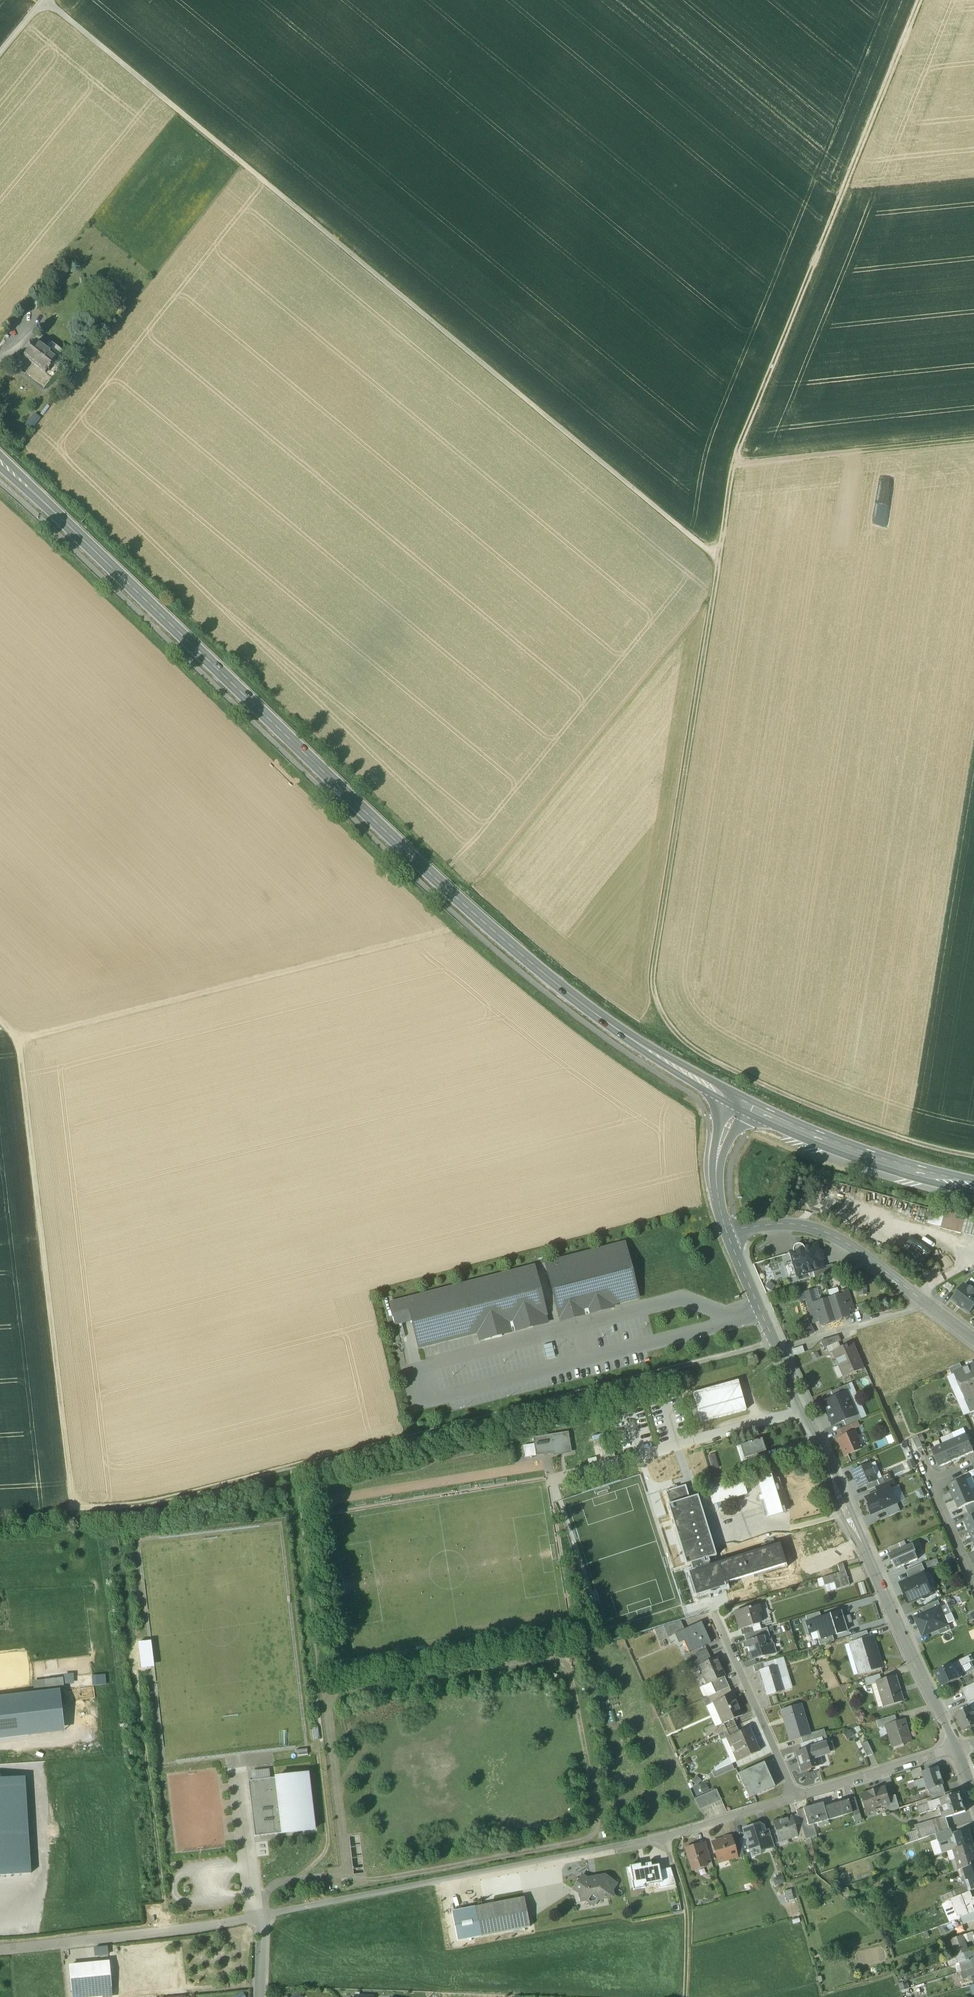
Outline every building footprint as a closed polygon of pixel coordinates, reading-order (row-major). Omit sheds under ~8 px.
[(36,342),(34,345),(31,343),(25,351),(27,353),(25,357),(46,373),(57,359),(47,351),(36,342)] [(62,354),(51,346),(47,351),(57,359),(62,354)] [(34,364),(25,375),(44,389),(52,379),(34,364)] [(964,1216),(960,1232),(973,1235),(973,1219),(964,1216)] [(932,1252),(913,1240),(901,1258),(920,1270),(932,1252)] [(598,1251),(585,1254),(572,1257),(559,1261),(559,1260),(558,1260),(559,1261),(546,1264),(545,1264),(546,1264),(549,1277),(549,1278),(553,1291),(552,1291),(553,1292),(556,1305),(560,1318),(559,1318),(560,1319),(560,1318),(567,1317),(568,1317),(568,1316),(578,1314),(586,1312),(587,1312),(599,1308),(599,1309),(600,1308),(612,1305),(612,1306),(612,1305),(625,1302),(638,1298),(638,1299),(638,1298),(635,1285),(635,1284),(634,1285),(631,1271),(628,1258),(628,1257),(627,1257),(624,1244),(611,1247),(598,1251),(598,1250),(598,1251)] [(793,1250),(793,1252),(789,1253),(792,1262),(793,1262),(797,1276),(813,1272),(823,1268),(816,1245),(804,1249),(803,1247),(801,1246),(799,1245),(797,1245),(795,1246),(794,1248),(793,1250)] [(788,1279),(797,1276),(793,1262),(792,1262),(784,1265),(788,1279)] [(832,1265),(823,1268),(813,1272),(815,1279),(835,1273),(832,1265)] [(507,1274),(495,1277),(494,1277),(482,1280),(481,1280),(482,1281),(469,1284),(469,1283),(468,1284),(456,1287),(455,1287),(456,1287),(443,1290),(442,1290),(443,1291),(430,1294),(430,1293),(429,1294),(430,1294),(417,1297),(416,1297),(417,1297),(404,1300),(403,1300),(404,1301),(391,1304),(391,1303),(390,1304),(391,1304),(394,1314),(393,1314),(394,1314),(396,1324),(396,1325),(397,1325),(396,1324),(412,1320),(416,1334),(415,1334),(416,1334),(419,1348),(420,1348),(419,1348),(431,1345),(442,1342),(443,1342),(454,1339),(455,1339),(466,1336),(467,1336),(478,1333),(480,1340),(480,1341),(480,1340),(491,1338),(491,1337),(502,1335),(503,1335),(513,1332),(514,1332),(523,1329),(523,1330),(524,1330),(524,1329),(533,1327),(534,1327),(534,1326),(533,1327),(532,1319),(541,1317),(542,1317),(542,1316),(541,1316),(533,1284),(533,1283),(537,1282),(538,1282),(537,1282),(534,1267),(533,1267),(521,1270),(520,1270),(520,1271),(508,1274),(508,1273),(507,1274)] [(766,1288),(772,1292),(775,1287),(769,1283),(766,1288)] [(953,1300),(970,1313),(973,1307),(973,1291),(965,1284),(953,1300)] [(854,1311),(847,1291),(840,1293),(841,1296),(847,1313),(854,1311)] [(847,1313),(841,1296),(828,1300),(835,1321),(848,1317),(847,1313)] [(815,1304),(820,1321),(820,1322),(821,1325),(835,1321),(828,1300),(815,1304)] [(815,1301),(807,1303),(813,1324),(820,1322),(820,1321),(815,1304),(815,1301)] [(838,1336),(827,1339),(828,1341),(830,1347),(841,1342),(838,1336)] [(852,1344),(833,1352),(844,1377),(863,1369),(852,1344)] [(792,1350),(793,1355),(803,1352),(802,1346),(792,1350)] [(960,1364),(949,1369),(952,1376),(957,1374),(956,1373),(963,1370),(960,1364)] [(967,1398),(968,1399),(973,1396),(973,1365),(963,1370),(956,1373),(957,1374),(967,1398)] [(702,1423),(746,1411),(738,1382),(694,1395),(702,1423)] [(847,1385),(831,1393),(833,1398),(847,1392),(847,1393),(850,1391),(847,1385)] [(833,1398),(822,1403),(827,1415),(852,1404),(847,1393),(847,1392),(833,1398)] [(968,1399),(967,1398),(965,1400),(971,1413),(973,1412),(973,1396),(968,1399)] [(852,1404),(827,1415),(832,1426),(843,1421),(857,1415),(852,1404)] [(857,1415),(843,1421),(846,1427),(860,1420),(858,1414),(857,1415)] [(853,1432),(838,1439),(845,1456),(861,1449),(853,1432)] [(536,1457),(572,1451),(569,1434),(534,1440),(534,1441),(536,1453),(536,1457)] [(955,1440),(963,1457),(973,1452),(973,1451),(967,1435),(955,1440)] [(923,1447),(918,1436),(913,1438),(917,1449),(923,1447)] [(762,1439),(740,1446),(744,1459),(753,1456),(766,1452),(762,1439)] [(955,1440),(944,1445),(951,1462),(963,1457),(955,1440)] [(525,1455),(536,1453),(534,1441),(523,1443),(525,1455)] [(604,1444),(600,1445),(603,1456),(608,1455),(609,1459),(615,1457),(613,1450),(607,1452),(604,1444)] [(944,1445),(932,1450),(940,1468),(951,1462),(944,1445)] [(766,1452),(753,1456),(755,1462),(768,1458),(766,1452)] [(869,1465),(852,1473),(859,1488),(865,1486),(877,1481),(869,1465)] [(756,1479),(768,1519),(782,1514),(770,1474),(756,1479)] [(877,1481),(865,1486),(868,1491),(876,1488),(884,1484),(882,1478),(877,1481)] [(966,1479),(949,1486),(954,1498),(971,1491),(966,1479)] [(743,1480),(708,1491),(713,1505),(747,1495),(743,1480)] [(884,1484),(876,1488),(878,1494),(890,1489),(894,1487),(892,1481),(884,1484)] [(694,1571),(716,1564),(692,1488),(671,1494),(694,1571)] [(878,1494),(865,1500),(871,1515),(873,1515),(885,1509),(897,1504),(890,1489),(878,1494)] [(954,1498),(959,1510),(965,1507),(973,1503),(973,1497),(971,1491),(954,1498)] [(965,1507),(968,1512),(973,1510),(973,1503),(965,1507)] [(897,1504),(885,1509),(889,1518),(900,1513),(897,1504)] [(964,1521),(969,1532),(973,1530),(973,1516),(970,1518),(964,1521)] [(888,1548),(891,1555),(907,1548),(905,1541),(888,1548)] [(716,1564),(694,1571),(688,1572),(695,1596),(787,1568),(779,1544),(716,1564)] [(891,1555),(890,1555),(896,1569),(920,1559),(913,1545),(907,1548),(891,1555)] [(923,1564),(906,1571),(910,1581),(925,1575),(927,1574),(923,1564)] [(840,1573),(822,1579),(825,1586),(834,1583),(836,1590),(850,1586),(845,1571),(840,1573)] [(910,1581),(902,1585),(910,1604),(933,1594),(925,1575),(910,1581)] [(867,1594),(863,1583),(858,1584),(861,1596),(867,1594)] [(939,1601),(922,1608),(924,1614),(940,1607),(941,1607),(939,1601)] [(766,1603),(758,1606),(760,1614),(757,1615),(760,1625),(760,1626),(772,1622),(770,1615),(771,1612),(768,1610),(766,1603)] [(758,1606),(735,1613),(740,1630),(760,1625),(757,1615),(760,1614),(758,1606)] [(924,1614),(915,1618),(923,1636),(938,1630),(948,1625),(940,1607),(924,1614)] [(807,1622),(808,1627),(807,1628),(808,1630),(809,1630),(810,1634),(818,1631),(820,1639),(832,1636),(847,1631),(841,1612),(821,1618),(807,1622)] [(819,1613),(806,1617),(807,1622),(821,1618),(819,1613)] [(681,1622),(663,1627),(668,1638),(675,1635),(675,1634),(684,1630),(681,1622)] [(711,1644),(701,1622),(684,1630),(675,1634),(675,1635),(679,1643),(684,1641),(689,1653),(711,1644)] [(948,1625),(938,1630),(940,1635),(951,1630),(949,1624),(948,1625)] [(760,1625),(740,1630),(742,1636),(744,1635),(756,1632),(761,1630),(760,1626),(760,1625)] [(761,1630),(756,1632),(758,1639),(766,1637),(769,1636),(767,1628),(761,1630)] [(756,1632),(744,1635),(746,1643),(758,1639),(756,1632)] [(867,1632),(852,1636),(854,1643),(869,1638),(867,1632)] [(832,1636),(820,1639),(818,1639),(820,1646),(834,1641),(832,1636)] [(758,1639),(746,1643),(751,1660),(775,1653),(771,1639),(767,1641),(766,1637),(758,1639)] [(854,1643),(851,1644),(860,1674),(881,1668),(872,1637),(869,1638),(854,1643)] [(706,1649),(695,1654),(698,1659),(709,1655),(706,1649)] [(709,1655),(687,1665),(690,1671),(699,1667),(699,1666),(711,1660),(709,1655)] [(969,1656),(952,1665),(956,1674),(958,1673),(960,1679),(963,1677),(959,1669),(972,1662),(969,1656)] [(711,1660),(699,1666),(699,1667),(707,1684),(707,1685),(711,1684),(724,1677),(725,1677),(717,1658),(711,1660)] [(788,1677),(782,1659),(764,1663),(766,1669),(777,1666),(781,1679),(788,1677)] [(764,1663),(753,1666),(755,1673),(760,1672),(759,1671),(766,1669),(764,1663)] [(952,1665),(935,1673),(943,1688),(944,1687),(960,1679),(958,1673),(956,1674),(952,1665)] [(766,1669),(759,1671),(760,1672),(767,1696),(785,1691),(781,1679),(777,1666),(766,1669)] [(74,1674),(64,1675),(64,1685),(74,1684),(74,1674)] [(880,1674),(865,1679),(868,1686),(876,1683),(876,1682),(882,1680),(880,1674)] [(882,1680),(876,1682),(876,1683),(882,1703),(887,1701),(889,1706),(903,1702),(895,1676),(882,1680)] [(724,1677),(711,1684),(713,1688),(727,1682),(724,1677)] [(788,1677),(781,1679),(785,1691),(791,1689),(788,1677)] [(63,1678),(46,1680),(47,1692),(60,1691),(65,1690),(64,1685),(63,1678)] [(46,1680),(33,1682),(34,1694),(47,1692),(46,1680)] [(727,1682),(713,1688),(716,1694),(721,1692),(729,1688),(727,1682)] [(707,1685),(702,1687),(707,1698),(716,1694),(713,1688),(711,1684),(707,1685)] [(729,1688),(721,1692),(724,1698),(732,1695),(729,1688)] [(34,1694),(25,1695),(29,1736),(65,1731),(60,1691),(47,1692),(34,1694)] [(716,1694),(707,1698),(710,1705),(715,1703),(715,1702),(724,1698),(721,1692),(716,1694)] [(724,1698),(715,1702),(715,1703),(724,1723),(724,1724),(733,1720),(743,1716),(733,1694),(732,1695),(724,1698)] [(0,1698),(0,1739),(29,1736),(25,1695),(0,1698)] [(707,1698),(701,1700),(705,1708),(707,1707),(710,1705),(707,1698)] [(710,1705),(707,1707),(715,1727),(719,1725),(724,1723),(715,1703),(710,1705)] [(801,1705),(780,1711),(781,1714),(782,1715),(783,1715),(791,1741),(801,1738),(805,1736),(810,1734),(801,1705)] [(956,1715),(964,1731),(973,1727),(973,1710),(973,1708),(972,1708),(956,1715)] [(905,1720),(898,1722),(895,1715),(877,1721),(879,1728),(888,1725),(892,1738),(890,1739),(893,1748),(912,1742),(905,1720)] [(724,1724),(724,1723),(719,1725),(723,1733),(736,1727),(733,1720),(724,1724)] [(715,1727),(704,1732),(708,1740),(723,1733),(719,1725),(715,1727)] [(736,1727),(723,1733),(726,1739),(726,1738),(739,1733),(736,1727)] [(739,1733),(726,1738),(726,1739),(737,1762),(759,1752),(749,1728),(739,1733)] [(810,1734),(805,1736),(801,1738),(803,1744),(814,1740),(812,1733),(810,1734)] [(814,1740),(803,1744),(805,1750),(824,1744),(822,1738),(814,1740)] [(865,1756),(872,1754),(867,1741),(860,1743),(865,1756)] [(805,1750),(796,1752),(802,1772),(819,1766),(817,1758),(827,1755),(824,1744),(805,1750)] [(764,1763),(738,1775),(749,1799),(774,1788),(764,1763)] [(731,1764),(719,1769),(722,1775),(734,1770),(731,1764)] [(938,1768),(923,1773),(925,1779),(928,1788),(929,1790),(940,1786),(944,1785),(938,1768)] [(308,1774),(292,1776),(276,1778),(282,1834),(299,1832),(315,1830),(313,1818),(309,1786),(308,1774)] [(0,1779),(0,1876),(20,1875),(14,1778),(0,1779)] [(276,1778),(248,1781),(252,1813),(256,1813),(259,1837),(282,1834),(276,1778)] [(925,1779),(915,1782),(917,1791),(928,1788),(925,1779)] [(928,1788),(917,1791),(921,1802),(943,1795),(940,1786),(929,1790),(928,1788)] [(886,1788),(862,1795),(863,1799),(862,1800),(865,1811),(889,1804),(890,1803),(888,1798),(886,1788)] [(716,1790),(695,1800),(699,1811),(721,1801),(716,1790)] [(958,1794),(956,1790),(945,1794),(946,1798),(929,1804),(931,1811),(932,1811),(943,1807),(947,1818),(966,1812),(960,1794),(958,1794)] [(921,1802),(917,1803),(921,1817),(932,1813),(932,1811),(931,1811),(929,1804),(946,1798),(945,1794),(943,1795),(921,1802)] [(896,1795),(888,1798),(890,1803),(889,1804),(892,1811),(900,1809),(896,1795)] [(855,1798),(848,1800),(852,1813),(859,1811),(855,1798)] [(848,1800),(824,1807),(827,1820),(828,1821),(852,1813),(848,1800)] [(822,1803),(802,1809),(808,1826),(813,1825),(827,1820),(824,1807),(822,1803)] [(813,1825),(808,1826),(802,1809),(796,1811),(800,1825),(805,1839),(805,1840),(816,1837),(813,1825)] [(792,1816),(773,1822),(779,1843),(797,1837),(798,1837),(795,1826),(792,1816)] [(944,1818),(932,1821),(937,1834),(948,1831),(944,1818)] [(931,1819),(923,1821),(928,1837),(931,1836),(937,1834),(932,1821),(931,1819)] [(758,1825),(743,1830),(745,1836),(744,1838),(749,1841),(747,1844),(749,1850),(754,1848),(761,1851),(769,1849),(764,1833),(762,1827),(758,1825)] [(800,1825),(795,1826),(798,1837),(797,1837),(799,1841),(805,1839),(800,1825)] [(937,1834),(931,1836),(932,1842),(938,1840),(940,1845),(950,1841),(950,1839),(956,1837),(955,1835),(953,1835),(951,1830),(948,1831),(937,1834)] [(969,1830),(955,1835),(956,1837),(960,1849),(973,1844),(969,1830)] [(769,1831),(764,1833),(769,1849),(774,1847),(769,1831)] [(950,1841),(940,1845),(943,1854),(954,1851),(960,1849),(956,1837),(950,1839),(950,1841)] [(731,1838),(712,1843),(718,1863),(719,1863),(718,1860),(725,1858),(728,1860),(736,1857),(737,1857),(733,1844),(731,1838)] [(740,1842),(733,1844),(737,1857),(736,1857),(737,1860),(744,1857),(740,1842)] [(711,1860),(706,1844),(701,1846),(705,1862),(711,1860)] [(954,1851),(957,1861),(954,1862),(957,1872),(959,1871),(965,1869),(973,1866),(973,1844),(960,1849),(954,1851)] [(700,1845),(686,1849),(692,1870),(706,1866),(705,1862),(701,1846),(700,1845)] [(651,1867),(651,1864),(645,1865),(646,1867),(641,1868),(640,1865),(630,1867),(630,1868),(631,1875),(633,1882),(632,1882),(633,1891),(645,1889),(645,1887),(659,1884),(662,1883),(660,1870),(659,1865),(651,1867)] [(965,1869),(968,1881),(966,1882),(967,1882),(968,1886),(970,1892),(973,1891),(973,1866),(965,1869)] [(671,1868),(660,1870),(662,1883),(659,1884),(659,1889),(676,1885),(671,1868)] [(965,1869),(959,1871),(961,1879),(963,1878),(964,1883),(967,1882),(966,1882),(968,1881),(965,1869)] [(843,1873),(836,1875),(840,1887),(847,1885),(843,1873)] [(616,1884),(605,1877),(599,1878),(597,1880),(590,1881),(583,1876),(574,1890),(580,1894),(581,1902),(587,1901),(594,1906),(598,1899),(612,1897),(611,1891),(616,1884)] [(968,1886),(952,1893),(954,1899),(970,1892),(968,1886)] [(849,1888),(843,1890),(845,1898),(851,1896),(849,1888)] [(783,1891),(785,1901),(793,1899),(791,1889),(783,1891)] [(954,1899),(961,1918),(972,1914),(973,1913),(973,1909),(973,1906),(973,1899),(970,1892),(954,1899)] [(952,1893),(941,1898),(944,1904),(954,1899),(952,1893)] [(524,1897),(476,1907),(482,1937),(530,1928),(524,1897)] [(482,1937),(476,1907),(452,1911),(457,1942),(482,1937)] [(961,1918),(960,1918),(965,1932),(971,1930),(969,1923),(973,1921),(972,1914),(961,1918)] [(962,1936),(965,1944),(973,1940),(973,1934),(973,1933),(962,1936)] [(965,1944),(962,1936),(953,1939),(958,1956),(968,1953),(965,1944)] [(92,1946),(93,1955),(107,1954),(107,1945),(92,1946)] [(958,1956),(959,1959),(960,1963),(973,1959),(973,1951),(968,1953),(958,1956)] [(960,1963),(963,1971),(967,1971),(973,1969),(973,1959),(960,1963)] [(110,1963),(70,1967),(72,1991),(112,1988),(110,1963)] [(901,1991),(903,1996),(912,1996),(909,1989),(901,1991)]
